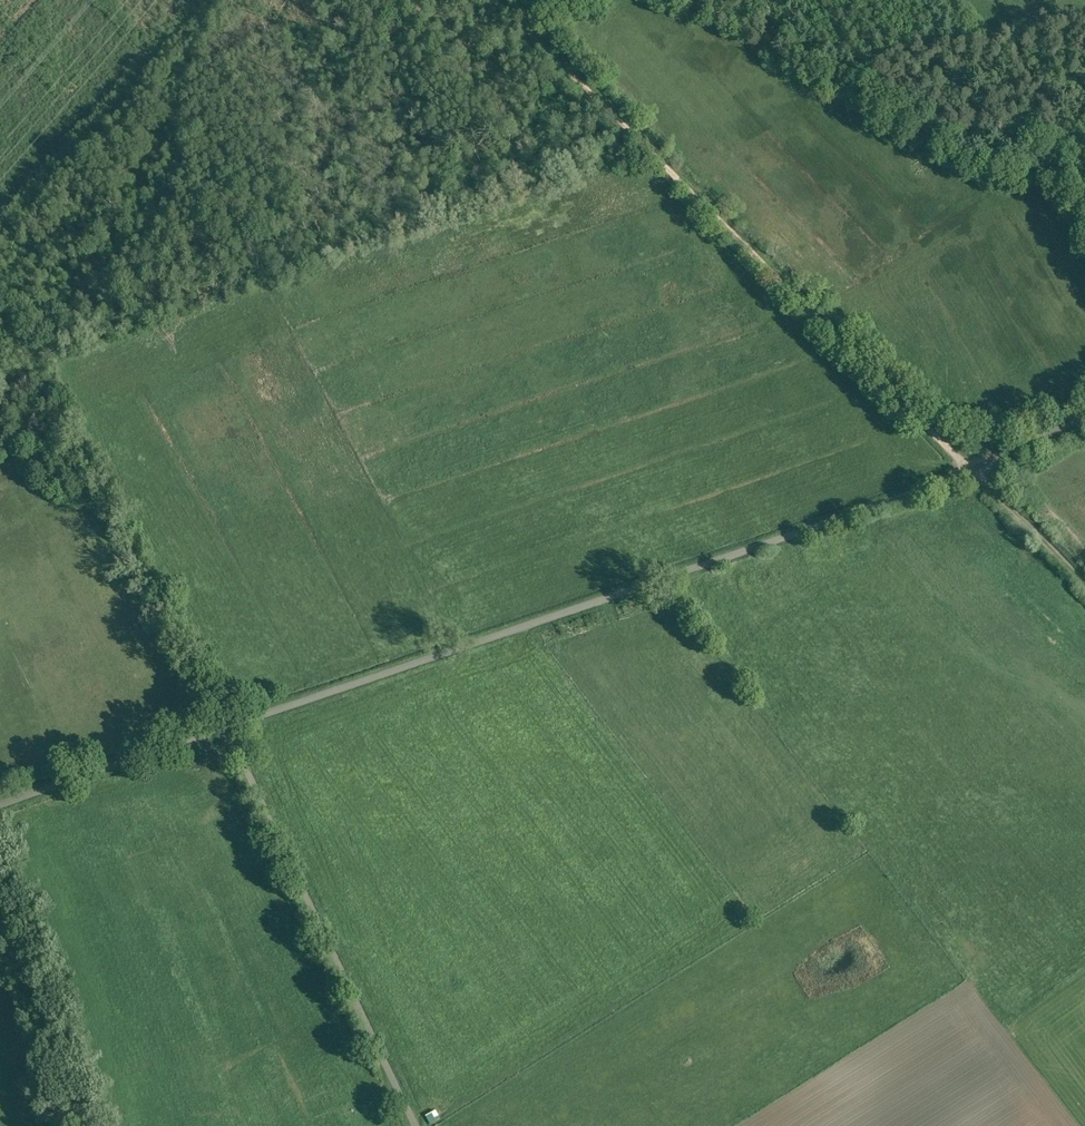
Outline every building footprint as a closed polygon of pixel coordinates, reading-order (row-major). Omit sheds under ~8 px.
[(429,1125),(440,1120),(436,1110),(425,1116),(429,1125)]
